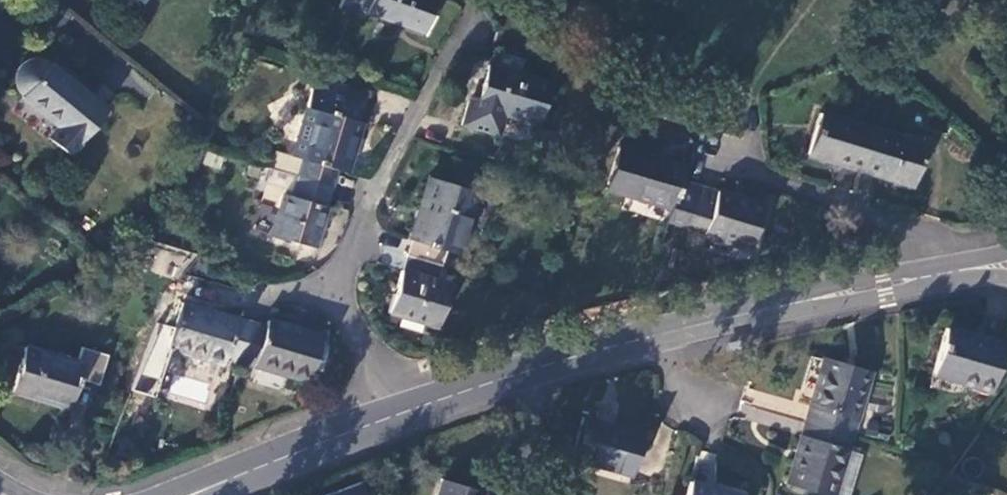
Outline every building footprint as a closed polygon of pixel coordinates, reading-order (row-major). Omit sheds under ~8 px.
[(339,8),(363,17),(366,9),(392,19),(391,21),(425,34),(437,0),(342,0),(339,8)] [(69,156),(108,109),(50,62),(48,60),(43,58),(38,57),(34,57),(28,58),(24,60),(20,63),(17,65),(14,70),(13,75),(12,80),(13,85),(15,89),(18,94),(21,97),(57,127),(48,138),(69,156)] [(538,124),(550,83),(488,65),(476,104),(468,101),(461,125),(490,134),(501,128),(505,114),(538,124)] [(319,111),(300,176),(332,186),(337,169),(347,172),(362,122),(359,121),(367,95),(313,79),(305,107),(319,111)] [(819,112),(806,155),(859,171),(872,128),(819,112)] [(872,128),(859,171),(912,187),(925,145),(872,128)] [(618,146),(606,190),(671,209),(667,220),(688,226),(699,187),(682,182),(687,166),(618,146)] [(284,194),(272,236),(314,248),(332,186),(300,176),(294,197),(284,194)] [(429,178),(406,254),(442,265),(446,252),(460,255),(478,192),(429,178)] [(699,187),(688,226),(705,231),(704,235),(751,249),(764,205),(716,191),(716,192),(699,187)] [(406,254),(389,313),(439,327),(452,282),(438,278),(442,265),(406,254)] [(182,302),(168,348),(224,364),(226,357),(240,361),(251,323),(237,319),(182,302)] [(251,323),(240,361),(309,382),(323,336),(268,320),(266,327),(251,323)] [(944,328),(931,373),(990,390),(1004,345),(944,328)] [(25,346),(12,391),(67,407),(75,378),(99,385),(108,354),(81,347),(77,361),(25,346)] [(823,357),(804,421),(852,435),(870,370),(823,357)] [(582,417),(571,458),(631,475),(643,434),(582,417)] [(786,484),(824,494),(834,494),(847,450),(852,435),(804,421),(786,484)] [(847,450),(834,494),(849,494),(861,454),(847,450)] [(436,494),(481,494),(482,490),(441,478),(436,494)] [(685,494),(736,494),(689,481),(685,494)] [(360,483),(328,494),(365,494),(360,483)]
